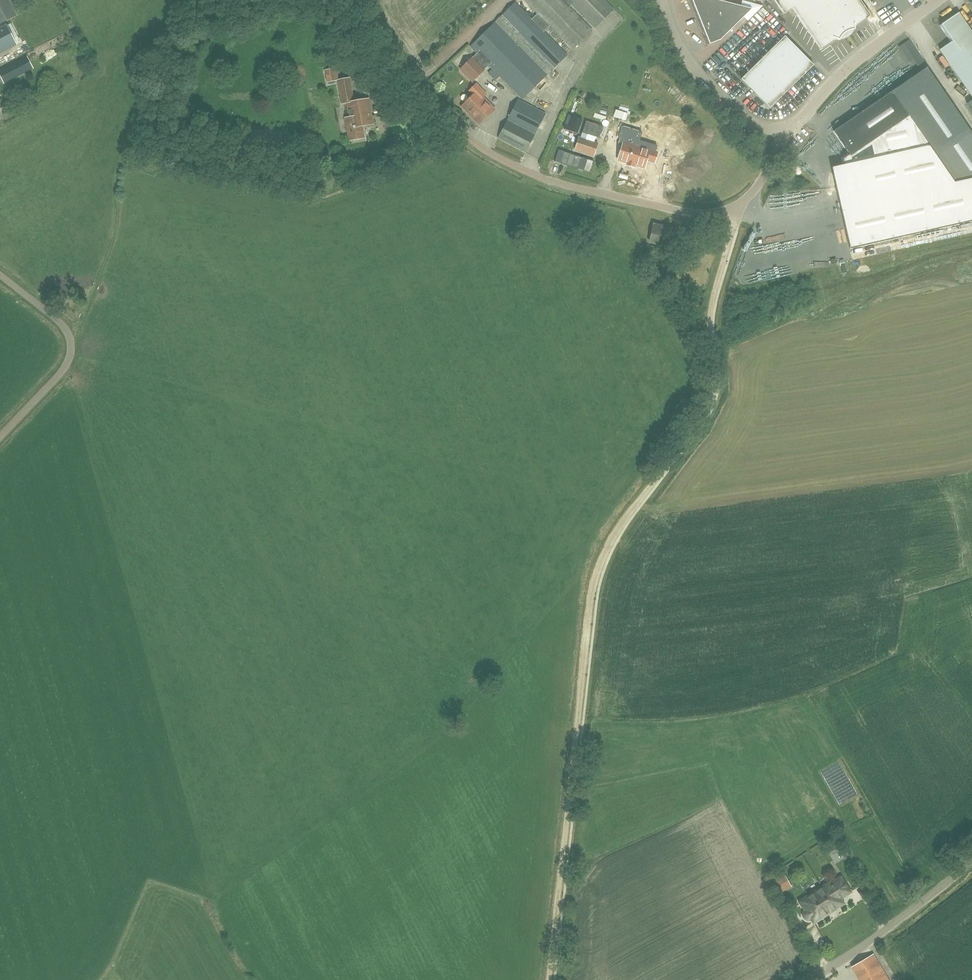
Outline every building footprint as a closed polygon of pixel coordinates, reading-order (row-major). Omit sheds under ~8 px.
[(4,12),(3,9),(9,7),(6,0),(0,0),(0,14),(4,12)] [(489,65),(522,99),(567,55),(544,31),(550,26),(573,49),(592,31),(569,7),(572,4),(595,28),(614,9),(604,0),(524,0),(537,13),(532,19),(515,2),(502,15),(495,22),(470,46),(477,53),(489,65)] [(748,21),(763,6),(742,0),(740,6),(718,0),(692,0),(709,44),(720,40),(744,17),(748,21)] [(854,30),(854,27),(871,16),(860,0),(774,0),(784,14),(779,6),(786,0),(820,50),(837,39),(839,40),(839,39),(840,37),(842,35),(849,31),(849,30),(853,30),(854,30)] [(959,13),(940,26),(951,42),(940,50),(971,97),(971,32),(959,13)] [(0,29),(0,51),(14,44),(5,26),(0,29)] [(785,36),(742,79),(770,108),(814,65),(785,36)] [(489,65),(477,53),(472,57),(470,55),(458,68),(471,82),(489,65)] [(4,83),(33,68),(27,57),(0,71),(0,74),(4,83)] [(927,67),(833,131),(850,155),(843,159),(845,164),(832,167),(850,249),(971,222),(971,134),(927,67)] [(328,82),(336,80),(334,68),(326,70),(328,82)] [(354,101),(353,94),(350,78),(338,80),(342,103),(346,102),(354,101)] [(461,107),(467,113),(484,97),(487,94),(476,84),(469,91),(473,95),(461,107)] [(484,97),(467,113),(479,125),(495,109),(484,97)] [(354,101),(346,102),(351,127),(346,127),(348,140),(362,138),(360,126),(373,123),(369,98),(354,101)] [(546,114),(518,99),(498,138),(526,152),(546,114)] [(576,133),(580,121),(569,117),(565,129),(576,133)] [(646,160),(654,162),(657,153),(655,152),(657,146),(639,141),(642,132),(621,126),(618,137),(620,138),(621,138),(620,141),(619,141),(618,145),(622,146),(618,160),(628,163),(634,165),(644,168),(646,160)] [(594,156),(598,142),(579,136),(574,150),(594,156)] [(680,228),(653,222),(649,243),(677,249),(680,228)] [(777,879),(783,893),(794,888),(788,874),(777,879)] [(825,891),(823,888),(806,899),(803,906),(806,910),(806,911),(805,911),(805,912),(804,913),(804,914),(804,915),(804,916),(805,917),(805,918),(806,918),(807,919),(808,920),(809,920),(810,920),(811,919),(812,919),(813,921),(820,916),(821,918),(830,912),(829,911),(829,912),(827,910),(834,906),(835,906),(841,902),(839,899),(849,892),(841,879),(830,886),(831,887),(825,891)] [(871,954),(856,963),(866,979),(886,979),(871,954)]
